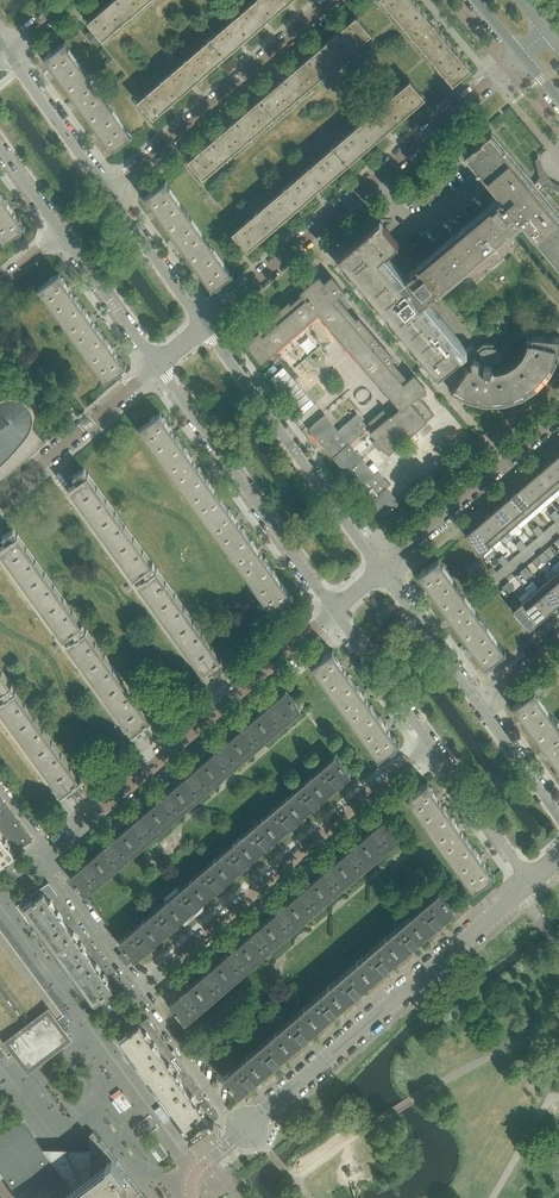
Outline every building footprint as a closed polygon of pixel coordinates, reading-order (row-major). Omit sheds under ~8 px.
[(122,0),(111,0),(88,20),(94,27),(87,34),(95,43),(102,36),(103,38),(132,13),(122,0)] [(132,13),(147,0),(122,0),(132,13)] [(261,0),(254,0),(234,17),(249,35),(273,14),(261,0)] [(273,14),(290,0),(261,0),(273,14)] [(422,9),(414,0),(384,0),(404,24),(422,9)] [(428,53),(446,38),(422,9),(404,24),(428,53)] [(372,33),(356,15),(332,36),(343,47),(348,53),(372,33)] [(249,35),(234,17),(210,38),(225,56),(249,35)] [(348,53),(343,47),(332,36),(308,57),(323,74),(348,53)] [(225,56),(210,38),(186,58),(201,76),(225,56)] [(453,83),(471,68),(446,38),(428,53),(453,83)] [(86,73),(69,48),(65,43),(66,43),(65,42),(53,50),(52,49),(48,53),(48,54),(44,57),(45,58),(46,57),(67,87),(86,73)] [(323,74),(308,57),(284,77),(299,95),(323,74)] [(201,76),(186,58),(162,79),(177,97),(201,76)] [(90,118),(108,104),(86,73),(67,87),(90,118)] [(299,95),(284,77),(260,98),(275,116),(299,95)] [(177,97),(162,79),(138,100),(153,117),(177,97)] [(401,118),(425,97),(410,79),(386,100),(401,118)] [(275,116),(260,98),(236,118),(251,136),(275,116)] [(373,142),(401,118),(386,100),(358,124),(373,142)] [(111,150),(132,134),(131,133),(130,134),(108,104),(90,118),(111,148),(110,149),(111,150)] [(251,136),(236,118),(212,139),(217,144),(228,156),(251,136)] [(348,163),(373,142),(358,124),(333,146),(348,163)] [(552,203),(545,196),(539,189),(545,186),(543,184),(540,179),(538,178),(534,183),(492,132),(493,131),(491,129),(482,137),(481,138),(482,139),(475,145),(474,144),(464,152),(466,154),(467,153),(485,174),(487,177),(497,189),(501,194),(490,204),(430,254),(418,264),(417,264),(416,264),(418,267),(414,270),(413,268),(404,276),(425,301),(439,289),(467,266),(470,270),(474,267),(471,263),(518,223),(519,224),(516,227),(519,231),(524,227),(558,269),(558,212),(552,203)] [(228,156),(217,144),(212,139),(188,160),(203,177),(228,156)] [(325,184),(348,163),(333,146),(309,166),(325,184)] [(301,204),(325,184),(309,166),(285,186),(301,204)] [(187,213),(178,200),(166,183),(167,182),(166,181),(154,190),(153,189),(148,192),(149,193),(144,196),(145,197),(147,196),(168,226),(187,213)] [(272,229),(301,204),(285,186),(257,211),(272,229)] [(11,208),(2,196),(0,197),(0,232),(1,234),(5,239),(4,240),(4,241),(17,232),(17,233),(22,230),(22,228),(26,225),(25,224),(24,225),(11,208)] [(248,250),(272,229),(257,211),(232,232),(248,250)] [(209,243),(200,231),(187,213),(168,226),(190,257),(209,243)] [(344,250),(339,254),(370,292),(412,342),(441,376),(443,378),(471,355),(468,352),(427,303),(440,292),(439,291),(439,290),(439,289),(425,301),(404,276),(386,254),(400,242),(380,219),(370,227),(366,231),(361,235),(347,247),(344,250)] [(231,273),(222,261),(209,243),(190,257),(212,287),(211,288),(212,289),(216,286),(217,287),(222,283),(221,282),(233,273),(232,272),(231,273)] [(81,305),(68,287),(59,274),(60,273),(60,272),(55,275),(54,274),(50,278),(50,279),(38,288),(39,289),(40,288),(62,318),(81,305)] [(408,379),(391,360),(393,358),(359,318),(356,320),(336,296),(344,290),(332,276),(324,282),(319,276),(302,291),(303,294),(317,310),(322,316),(401,407),(393,415),(391,413),(390,414),(385,408),(369,422),(376,429),(372,432),(389,452),(426,420),(433,413),(417,394),(425,387),(418,379),(414,374),(408,379)] [(317,310),(303,294),(291,304),(289,302),(276,313),(293,333),(306,322),(306,321),(305,320),(317,310)] [(103,335),(90,317),(81,305),(62,318),(84,348),(103,335)] [(262,360),(293,333),(276,313),(252,334),(254,336),(247,342),(262,360)] [(443,378),(449,385),(452,388),(451,389),(468,398),(486,402),(487,402),(504,401),(505,401),(522,396),(523,395),(537,386),(538,385),(550,372),(558,356),(558,355),(558,354),(558,337),(545,336),(532,334),(531,340),(528,340),(527,340),(526,344),(522,352),(516,359),(508,365),(499,367),(491,368),(491,365),(491,363),(490,363),(490,360),(492,361),(494,360),(497,360),(499,359),(500,357),(501,356),(502,355),(502,353),(501,352),(499,350),(498,349),(495,348),(493,347),(493,345),(493,344),(495,344),(495,343),(489,343),(485,343),(481,346),(471,355),(443,378)] [(125,365),(112,347),(103,335),(84,348),(106,378),(105,379),(105,380),(117,371),(118,372),(123,369),(122,368),(127,365),(126,364),(125,365)] [(283,366),(270,378),(302,415),(315,403),(283,366)] [(45,442),(31,425),(32,423),(33,418),(34,413),(33,408),(32,403),(29,399),(26,396),(22,394),(18,392),(13,392),(8,392),(4,393),(0,389),(0,481),(45,442)] [(65,399),(56,405),(64,417),(65,417),(73,411),(74,411),(65,399)] [(182,444),(160,414),(161,413),(161,412),(156,415),(155,414),(151,417),(151,418),(139,427),(140,428),(141,427),(163,457),(182,444)] [(349,443),(368,426),(357,413),(338,430),(325,414),(308,428),(346,472),(363,458),(362,458),(349,443)] [(204,474),(191,457),(182,444),(163,457),(185,488),(204,474)] [(400,502),(387,487),(391,483),(384,478),(379,470),(375,473),(363,458),(346,472),(384,516),(400,502)] [(552,458),(543,466),(558,484),(558,466),(552,458)] [(543,466),(535,474),(551,493),(558,486),(558,484),(543,466)] [(226,664),(153,563),(84,468),(70,478),(74,483),(68,487),(69,488),(70,488),(107,539),(134,576),(133,577),(134,578),(139,573),(143,578),(137,582),(138,583),(139,583),(175,633),(202,671),(202,672),(208,669),(212,674),(226,664)] [(226,505),(213,487),(204,474),(185,488),(207,519),(226,505)] [(551,493),(535,474),(526,481),(542,501),(551,493)] [(542,501),(526,481),(517,489),(534,508),(542,501)] [(534,508),(517,489),(508,496),(525,516),(534,508)] [(525,516),(508,496),(500,504),(516,523),(525,516)] [(516,523),(500,504),(491,511),(508,531),(516,523)] [(248,535),(235,518),(226,505),(207,519),(229,549),(248,535)] [(508,531),(491,511),(482,519),(499,538),(508,531)] [(558,519),(552,512),(550,514),(555,521),(556,521),(558,519)] [(499,538),(482,519),(474,526),(490,546),(499,538)] [(543,531),(538,524),(535,527),(541,534),(544,531),(543,531)] [(490,546),(474,526),(465,534),(481,553),(490,546)] [(541,534),(535,527),(532,529),(538,536),(541,534)] [(83,624),(13,528),(0,538),(0,539),(4,544),(0,546),(0,549),(46,612),(63,637),(63,638),(69,634),(72,639),(67,643),(67,644),(68,643),(86,668),(120,714),(132,731),(131,732),(132,733),(137,729),(142,735),(156,724),(83,624)] [(270,565),(258,548),(248,535),(229,549),(251,579),(270,565)] [(526,546),(520,539),(518,542),(524,548),(526,546)] [(524,548),(518,542),(515,544),(521,550),(521,551),(524,548)] [(549,558),(543,551),(540,553),(546,560),(549,558)] [(546,560),(540,553),(538,556),(544,563),(546,560)] [(509,561),(503,554),(500,556),(506,563),(509,561)] [(506,563),(500,556),(498,559),(503,565),(504,566),(506,563)] [(460,590),(438,560),(440,559),(439,558),(427,567),(426,566),(421,570),(422,571),(417,574),(418,575),(420,574),(441,603),(460,590)] [(292,596),(280,579),(270,565),(251,579),(273,610),(272,610),(273,611),(285,603),(285,604),(290,600),(289,599),(294,596),(293,595),(292,596)] [(532,573),(526,566),(523,568),(529,575),(532,573)] [(529,575),(523,568),(520,571),(521,571),(526,577),(529,575)] [(556,571),(547,579),(558,592),(558,575),(556,571)] [(547,579),(539,586),(555,606),(558,603),(558,592),(547,579)] [(514,588),(509,581),(508,581),(506,583),(512,590),(514,588)] [(512,590),(506,583),(503,586),(509,592),(512,590)] [(555,606),(539,586),(530,594),(547,613),(555,606)] [(482,620),(460,590),(441,603),(463,634),(482,620)] [(547,613),(530,594),(521,601),(538,621),(547,613)] [(538,621),(521,601),(512,609),(529,629),(538,621)] [(504,650),(482,620),(463,634),(485,664),(484,665),(484,666),(489,663),(490,664),(495,661),(494,660),(506,651),(505,650),(504,650)] [(354,681),(332,652),(334,651),(333,650),(328,653),(327,652),(323,655),(323,656),(311,665),(312,666),(313,665),(335,695),(343,689),(354,681)] [(16,689),(0,667),(0,697),(2,699),(0,700),(0,707),(21,736),(61,792),(60,792),(61,794),(67,790),(70,794),(70,795),(71,795),(85,785),(16,689)] [(376,712),(367,699),(354,681),(343,689),(335,695),(357,726),(376,712)] [(272,733),(301,708),(286,690),(285,691),(274,701),(273,700),(271,699),(267,703),(268,704),(268,705),(268,706),(257,715),(272,733)] [(556,722),(534,692),(535,692),(535,691),(534,690),(522,699),(521,698),(516,701),(517,702),(513,706),(513,707),(515,706),(536,736),(556,722)] [(395,745),(400,742),(399,741),(398,742),(376,712),(357,726),(375,750),(379,756),(378,757),(378,758),(390,749),(391,750),(396,746),(395,745)] [(248,754),(272,733),(257,715),(250,721),(249,720),(249,721),(247,719),(243,723),(244,725),(245,726),(244,726),(233,736),(248,754)] [(556,722),(536,736),(558,766),(558,765),(558,727),(556,722)] [(220,778),(248,754),(233,736),(222,746),(221,746),(221,745),(220,745),(219,744),(214,748),(216,749),(215,750),(216,751),(205,760),(220,778)] [(350,773),(335,755),(311,776),(326,794),(337,784),(338,785),(339,785),(340,786),(345,782),(343,781),(344,780),(343,779),(350,774),(350,773)] [(191,803),(220,778),(205,760),(193,770),(192,769),(192,770),(190,768),(186,772),(187,774),(188,775),(187,775),(176,785),(191,803)] [(326,794),(311,776),(287,797),(302,814),(313,805),(314,804),(315,805),(316,807),(321,803),(320,801),(319,800),(319,799),(320,800),(326,794)] [(449,813),(436,796),(427,783),(429,782),(428,781),(423,785),(423,783),(418,787),(419,788),(406,797),(407,798),(408,797),(430,827),(449,813)] [(167,824),(191,803),(176,785),(169,791),(168,790),(167,791),(166,789),(162,793),(163,794),(162,795),(163,796),(152,806),(167,824)] [(9,809),(0,796),(0,815),(9,809)] [(302,814),(287,797),(263,817),(278,835),(290,825),(289,825),(290,825),(291,826),(292,827),(297,823),(296,822),(296,821),(295,820),(296,820),(302,814)] [(138,848),(167,824),(152,806),(140,815),(140,816),(139,815),(138,813),(133,817),(134,819),(135,820),(134,820),(123,830),(138,848)] [(20,823),(9,809),(0,815),(0,842),(6,837),(4,835),(20,823)] [(471,844),(458,826),(449,813),(430,827),(452,857),(471,844)] [(278,835),(263,817),(239,838),(255,855),(266,846),(266,845),(267,846),(269,847),(273,843),(272,842),(271,841),(272,840),(278,835)] [(377,856),(401,836),(386,818),(385,818),(379,824),(378,823),(377,823),(376,822),(374,824),(372,826),(373,827),(372,828),(373,829),(362,838),(377,856)] [(23,846),(32,839),(20,823),(4,835),(6,837),(0,842),(0,870),(24,852),(21,848),(23,846)] [(110,872),(138,848),(123,830),(112,840),(111,839),(110,839),(109,838),(105,842),(106,843),(105,844),(106,845),(95,854),(110,872)] [(255,855),(239,838),(215,858),(230,876),(242,866),(243,867),(245,868),(249,864),(248,863),(248,862),(248,861),(255,855)] [(353,876),(377,856),(362,838),(355,844),(355,845),(354,844),(352,843),(348,846),(349,848),(349,849),(349,850),(339,858),(353,876)] [(493,874),(481,857),(471,844),(452,857),(474,887),(473,888),(473,889),(495,874),(494,873),(493,874)] [(85,893),(110,872),(95,854),(88,860),(88,861),(87,860),(86,860),(85,859),(81,862),(82,864),(81,864),(82,865),(82,866),(82,865),(70,875),(85,893)] [(230,876),(215,858),(192,879),(207,896),(218,887),(217,887),(218,887),(219,888),(219,887),(220,889),(225,885),(224,883),(223,882),(224,882),(230,876)] [(329,898),(353,876),(339,858),(331,865),(330,864),(329,863),(328,863),(324,867),(325,868),(325,869),(326,870),(325,870),(314,880),(329,898)] [(207,896),(192,879),(168,899),(183,917),(194,908),(194,907),(195,908),(196,909),(201,905),(200,904),(199,902),(200,902),(207,896)] [(305,918),(329,898),(314,880),(307,885),(307,886),(306,885),(304,884),(300,888),(301,889),(302,890),(301,891),(290,900),(305,918)] [(75,918),(63,901),(50,884),(31,897),(21,905),(31,919),(34,918),(40,927),(39,929),(46,939),(75,918)] [(454,908),(446,899),(439,891),(410,915),(425,933),(437,924),(436,923),(437,923),(438,924),(439,925),(444,921),(443,920),(442,919),(443,918),(454,909),(454,908)] [(183,917),(168,899),(144,920),(159,938),(170,928),(171,929),(172,928),(173,930),(177,926),(176,924),(177,924),(176,923),(183,917)] [(281,938),(305,918),(290,900),(284,906),(283,906),(282,905),(281,905),(277,908),(276,909),(278,910),(277,910),(278,911),(278,912),(266,921),(281,938)] [(425,933),(410,915),(386,936),(401,954),(413,944),(414,945),(414,944),(415,946),(420,942),(419,940),(418,939),(419,939),(425,933)] [(68,970),(97,949),(75,918),(46,939),(53,948),(55,948),(63,959),(62,961),(68,970)] [(159,938),(144,920),(119,941),(126,949),(119,955),(127,964),(134,958),(135,959),(135,958),(146,949),(146,948),(147,949),(148,949),(149,950),(153,946),(152,945),(153,944),(152,943),(159,938)] [(257,959),(281,938),(266,921),(259,927),(258,926),(256,925),(252,929),(253,930),(252,930),(253,932),(242,941),(257,959)] [(5,933),(0,937),(0,970),(3,967),(21,954),(5,933)] [(401,954),(386,936),(358,960),(373,978),(384,968),(385,969),(386,969),(387,970),(392,966),(390,965),(391,964),(390,963),(401,954)] [(233,980),(257,959),(242,941),(235,947),(234,946),(234,947),(233,945),(228,949),(229,951),(230,952),(229,953),(229,952),(218,962),(233,980)] [(121,981),(108,964),(97,949),(68,970),(75,980),(78,979),(84,988),(83,990),(93,1004),(104,996),(103,995),(121,981)] [(31,968),(21,954),(3,967),(14,982),(31,968)] [(373,978),(358,960),(329,985),(344,1003),(356,993),(355,993),(356,993),(357,994),(357,993),(358,995),(361,993),(363,991),(362,989),(361,988),(362,988),(373,978)] [(210,1000),(231,982),(233,980),(218,962),(212,968),(211,968),(210,967),(209,966),(204,970),(205,971),(205,972),(206,973),(205,973),(194,982),(210,1000)] [(24,996),(14,982),(3,967),(0,970),(0,1044),(8,1055),(9,1055),(16,1049),(8,1039),(39,1015),(24,996)] [(42,983),(31,968),(14,982),(24,996),(42,983)] [(185,1021),(210,1000),(194,982),(188,988),(187,987),(186,988),(185,986),(180,990),(182,992),(181,992),(182,993),(170,1003),(185,1021)] [(64,1013),(42,983),(24,996),(39,1015),(48,1008),(57,1019),(64,1013)] [(344,1003),(329,985),(305,1006),(320,1024),(331,1014),(332,1013),(332,1014),(333,1014),(334,1015),(339,1012),(338,1010),(337,1009),(337,1008),(344,1003)] [(320,1024),(305,1006),(276,1030),(291,1048),(303,1038),(304,1039),(306,1040),(310,1036),(309,1035),(309,1034),(309,1033),(320,1024)] [(66,1031),(57,1019),(48,1008),(39,1015),(56,1039),(66,1031)] [(56,1039),(39,1015),(8,1039),(16,1049),(17,1050),(26,1062),(56,1039)] [(219,1116),(182,1066),(147,1017),(138,1024),(136,1022),(117,1037),(127,1051),(130,1050),(134,1057),(133,1059),(148,1080),(151,1079),(156,1087),(155,1089),(164,1102),(171,1112),(174,1111),(180,1119),(178,1121),(187,1133),(189,1132),(192,1136),(189,1138),(198,1150),(222,1130),(217,1124),(214,1120),(219,1116)] [(291,1048),(276,1030),(248,1055),(263,1072),(274,1063),(274,1062),(275,1063),(276,1063),(277,1064),(282,1060),(280,1059),(281,1059),(280,1058),(280,1057),(291,1048)] [(263,1072),(248,1055),(223,1076),(239,1093),(250,1083),(251,1083),(252,1084),(252,1083),(253,1085),(258,1081),(257,1079),(256,1078),(257,1078),(263,1072)] [(131,1104),(123,1093),(117,1097),(125,1109),(131,1104)] [(133,1184),(127,1177),(124,1172),(121,1168),(116,1161),(113,1157),(110,1153),(99,1138),(93,1130),(89,1133),(89,1145),(90,1155),(89,1155),(82,1155),(76,1155),(64,1155),(49,1155),(36,1138),(34,1140),(28,1131),(30,1130),(21,1118),(0,1134),(0,1169),(22,1197),(115,1197),(133,1184)] [(168,1153),(159,1142),(153,1146),(162,1158),(168,1153)] [(135,1187),(135,1186),(133,1184),(115,1197),(143,1197),(135,1187)]
